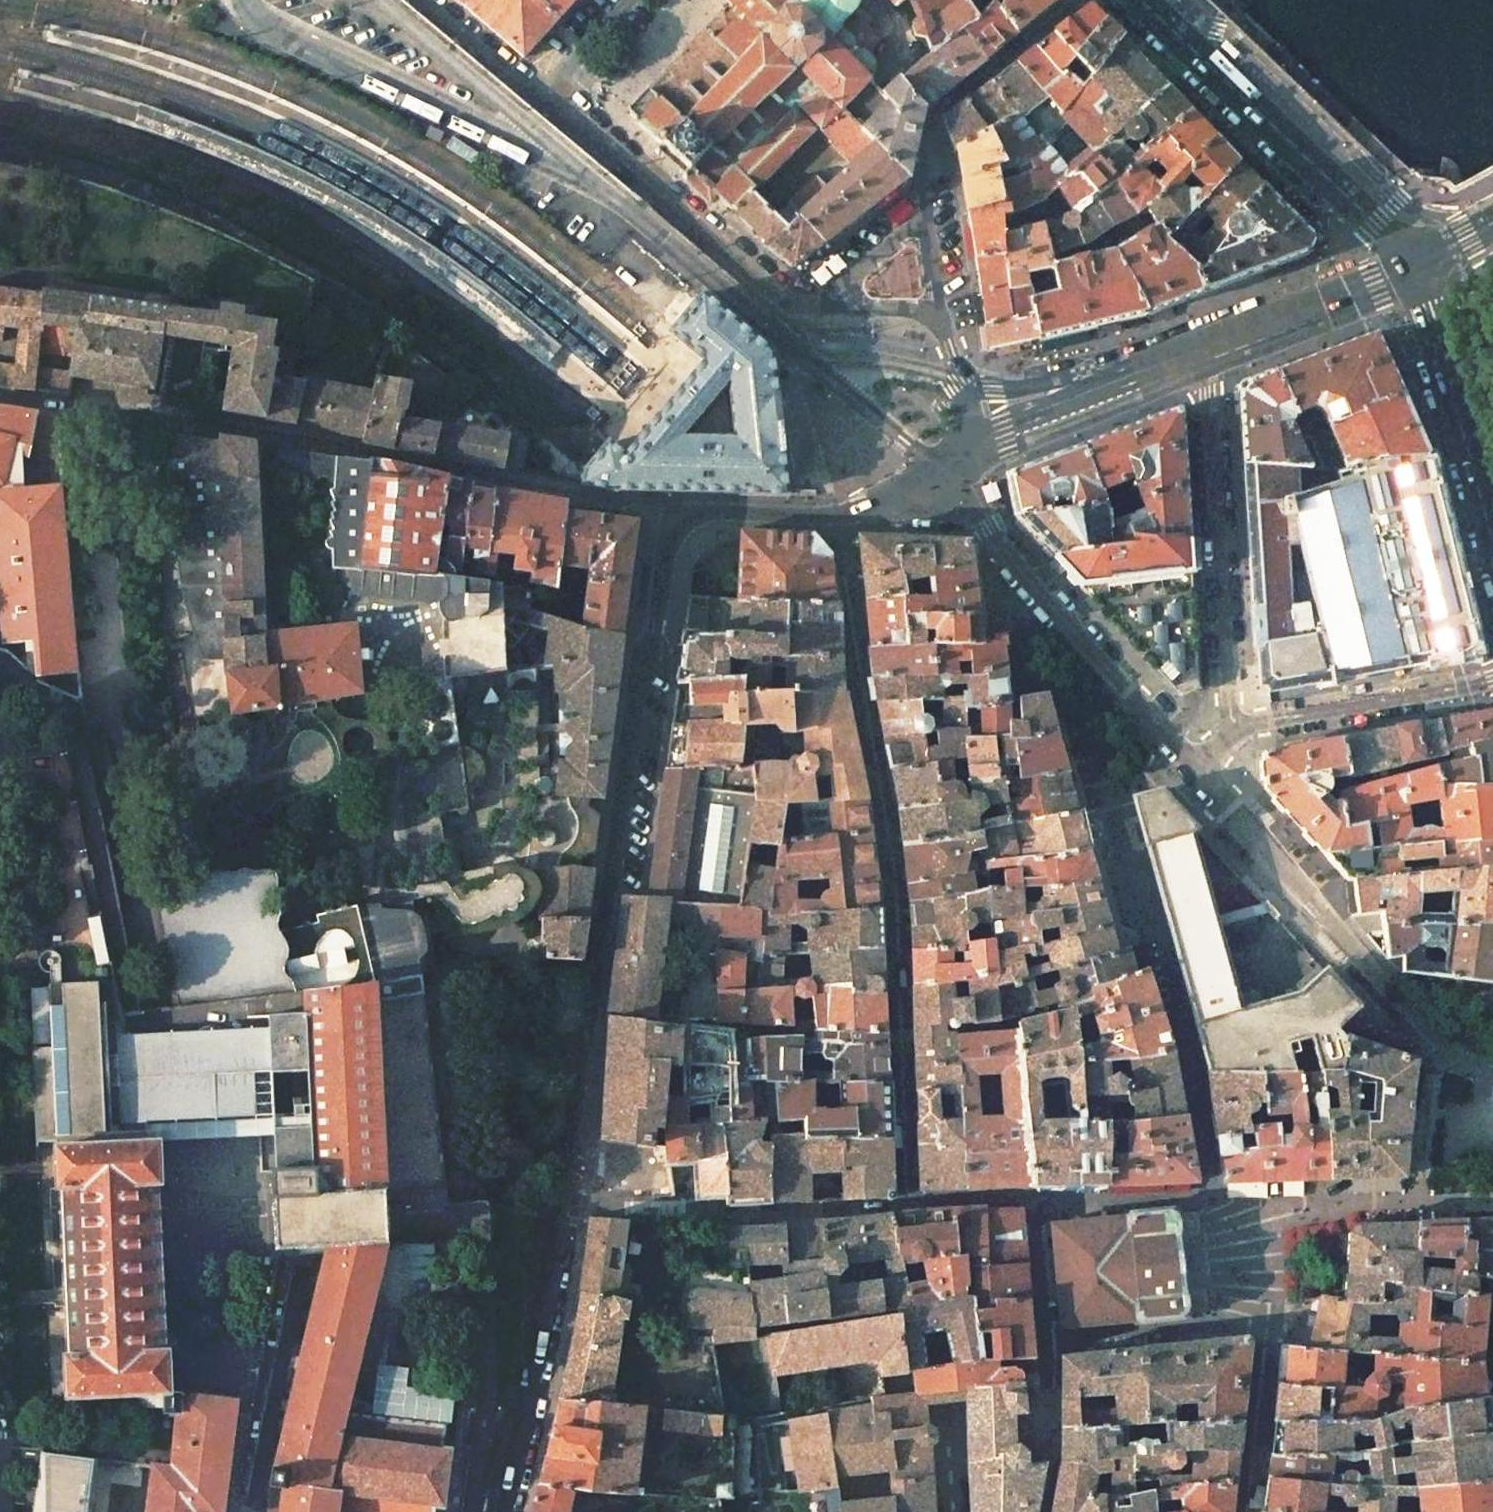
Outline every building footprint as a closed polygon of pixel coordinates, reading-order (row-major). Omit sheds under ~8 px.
[(523,58),(558,18),(538,0),(459,0),(523,58)] [(558,18),(574,0),(538,0),(558,18)] [(628,110),(630,111),(637,118),(635,120),(660,144),(655,150),(658,154),(660,152),(684,174),(682,176),(710,200),(715,194),(732,209),(751,192),(783,160),(805,138),(817,125),(820,128),(870,79),(874,71),(874,61),(867,54),(877,40),(860,21),(844,30),(839,26),(852,13),(856,5),(859,1),(859,0),(726,0),(730,3),(726,8),(723,8),(723,11),(707,29),(704,28),(704,31),(686,51),(683,51),(683,55),(667,71),(676,79),(658,97),(648,88),(630,107),(628,108),(628,110)] [(964,0),(909,0),(918,20),(912,26),(914,36),(925,38),(932,53),(932,55),(962,30),(977,17),(977,16),(967,3),(964,0)] [(1014,6),(1003,14),(1017,32),(1057,0),(1010,0),(1014,6)] [(985,59),(1017,32),(1003,14),(993,1),(977,16),(977,17),(962,30),(985,60),(985,59)] [(1066,65),(1081,50),(1104,23),(1089,6),(1037,47),(1058,73),(1066,65)] [(1081,50),(1066,65),(1086,82),(1119,39),(1104,24),(1105,24),(1104,23),(1081,50)] [(922,108),(984,61),(985,60),(962,30),(932,55),(932,53),(920,62),(900,81),(922,108)] [(1044,201),(1058,190),(1057,189),(1072,177),(1089,160),(1166,89),(1119,39),(1086,82),(1066,65),(1058,73),(1041,90),(1017,62),(992,82),(1013,111),(985,130),(1004,164),(1010,162),(1026,156),(1034,174),(1018,179),(1010,181),(1002,184),(1001,184),(1006,210),(1008,216),(1044,201)] [(1058,73),(1037,47),(1017,62),(1041,90),(1058,73)] [(870,79),(820,128),(855,167),(877,149),(861,131),(890,105),(883,96),(884,95),(870,79)] [(890,105),(861,131),(877,149),(906,179),(907,179),(922,108),(900,81),(884,95),(883,96),(890,105)] [(966,102),(983,131),(985,130),(1013,111),(992,82),(966,102)] [(1089,160),(1116,182),(1189,113),(1166,89),(1089,160)] [(956,149),(983,131),(966,102),(944,120),(955,150),(957,150),(956,149)] [(1174,181),(1189,163),(1213,138),(1189,113),(1116,182),(1146,208),(1162,193),(1174,181)] [(441,280),(547,362),(561,347),(516,309),(465,271),(383,219),(306,177),(238,146),(191,126),(185,144),(241,168),(299,193),(367,231),(441,280)] [(957,151),(967,215),(1006,210),(1001,184),(1002,184),(1000,174),(998,168),(1005,165),(1004,164),(985,130),(983,131),(956,149),(957,150),(957,151)] [(805,138),(783,160),(803,180),(820,163),(820,153),(805,138)] [(1236,163),(1213,138),(1189,163),(1174,181),(1162,193),(1146,208),(1157,225),(1167,239),(1236,163)] [(824,243),(906,179),(877,149),(855,167),(829,190),(803,217),(800,219),(824,243)] [(1083,212),(1116,182),(1089,160),(1072,177),(1057,189),(1058,190),(1072,213),(1081,223),(1083,212)] [(1005,165),(998,168),(1000,174),(1006,173),(1010,181),(1018,179),(1010,162),(1004,164),(1005,165)] [(1227,222),(1260,187),(1259,186),(1236,163),(1167,239),(1196,273),(1226,242),(1224,240),(1227,222)] [(816,177),(790,203),(803,217),(829,190),(816,177)] [(1083,212),(1081,223),(1093,237),(1110,226),(1146,208),(1116,182),(1083,212)] [(1302,257),(1307,255),(1314,239),(1265,192),(1260,187),(1227,222),(1224,240),(1226,242),(1196,273),(1203,293),(1302,257)] [(731,209),(770,245),(788,230),(774,217),(751,192),(732,209),(731,209)] [(790,203),(774,217),(788,230),(800,219),(803,217),(790,203)] [(967,215),(974,259),(1003,254),(1002,236),(1003,236),(1002,219),(1008,216),(1006,210),(967,215)] [(1049,256),(1082,244),(1093,237),(1081,223),(1072,213),(1063,217),(1061,215),(1040,220),(1042,228),(1049,256)] [(793,266),(824,243),(800,219),(788,230),(770,245),(793,266)] [(1111,251),(1146,315),(1199,295),(1203,293),(1196,273),(1167,239),(1157,225),(1111,251)] [(974,259),(980,296),(1024,288),(1025,286),(1023,277),(1051,269),(1051,265),(1049,256),(1042,228),(1003,236),(1002,236),(1003,254),(974,259)] [(1032,315),(1038,339),(1097,326),(1146,315),(1111,251),(1051,265),(1051,269),(1053,278),(1056,291),(1027,300),(1032,315)] [(1024,288),(1027,300),(1056,291),(1053,278),(1025,286),(1024,288)] [(980,296),(985,326),(1032,315),(1027,300),(1024,288),(980,296)] [(80,330),(86,331),(91,299),(42,291),(42,295),(0,289),(0,326),(2,326),(19,328),(42,331),(40,347),(74,352),(77,352),(80,330)] [(310,294),(304,319),(319,327),(328,305),(310,294)] [(771,354),(703,295),(701,297),(670,333),(704,361),(676,394),(624,456),(608,442),(585,469),(541,431),(528,445),(522,471),(615,491),(615,490),(740,493),(740,494),(786,495),(782,454),(784,454),(781,426),(780,416),(778,397),(776,397),(771,354)] [(80,330),(77,352),(74,352),(70,374),(70,376),(72,377),(149,391),(149,393),(152,394),(161,335),(190,340),(234,348),(223,411),(265,418),(270,388),(276,351),(270,349),(274,331),(275,326),(241,320),(242,314),(239,310),(225,308),(222,311),(221,316),(165,310),(160,310),(91,299),(86,331),(80,330)] [(994,350),(1038,339),(1032,315),(985,326),(989,351),(994,350)] [(16,366),(37,369),(39,354),(40,347),(42,331),(19,328),(16,366)] [(167,402),(180,404),(190,340),(161,335),(152,394),(162,395),(167,402)] [(1275,372),(1292,414),(1310,410),(1320,411),(1327,427),(1401,396),(1374,336),(1369,337),(1279,371),(1275,372)] [(37,369),(16,366),(0,364),(0,387),(12,390),(15,390),(18,390),(23,389),(69,396),(72,377),(70,376),(70,374),(44,370),(37,369)] [(1239,395),(1243,464),(1307,468),(1290,424),(1292,414),(1275,372),(1238,387),(1239,395)] [(265,418),(297,424),(298,417),(297,417),(303,382),(287,378),(284,390),(270,388),(265,418)] [(373,394),(303,380),(303,382),(297,417),(298,417),(326,428),(335,433),(362,438),(373,394)] [(404,384),(376,380),(373,394),(362,438),(362,441),(393,448),(402,420),(409,390),(410,390),(411,384),(405,383),(404,384)] [(1327,427),(1344,467),(1424,449),(1401,396),(1327,427)] [(0,406),(0,483),(2,483),(9,453),(29,457),(61,464),(57,415),(37,413),(0,406)] [(1088,442),(1080,445),(1098,493),(1099,492),(1132,480),(1139,499),(1186,487),(1181,412),(1181,411),(1181,410),(1180,408),(1177,408),(1173,410),(1088,442)] [(1290,424),(1307,468),(1323,468),(1308,435),(1302,437),(1292,414),(1290,424)] [(440,427),(402,420),(393,448),(433,456),(440,427)] [(263,636),(254,444),(219,439),(136,427),(134,438),(172,444),(173,459),(164,460),(169,497),(171,500),(172,501),(174,502),(180,502),(180,518),(187,517),(188,531),(183,535),(180,540),(178,550),(177,558),(177,565),(181,589),(186,611),(191,628),(188,637),(186,640),(180,642),(189,718),(231,714),(278,707),(280,722),(287,722),(288,804),(290,801),(295,797),(302,794),(307,794),(313,796),(318,800),(321,803),(323,810),(329,820),(339,829),(346,833),(351,834),(359,835),(365,834),(369,832),(375,829),(382,818),(383,809),(380,794),(379,778),(379,767),(382,751),(371,751),(370,721),(365,721),(358,718),(354,715),(347,707),(344,702),(344,697),(360,695),(354,626),(263,636)] [(505,437),(440,427),(433,456),(500,467),(506,438),(505,437)] [(528,445),(510,430),(510,431),(505,437),(506,438),(500,467),(522,471),(528,445)] [(1015,517),(1090,511),(1105,508),(1105,507),(1099,492),(1098,493),(1080,445),(1012,471),(1008,473),(1007,474),(1006,474),(1006,475),(1006,476),(1005,477),(1015,517)] [(333,484),(342,484),(340,457),(327,455),(302,451),(282,448),(284,451),(286,459),(288,467),(290,475),(293,478),(302,480),(310,484),(317,481),(323,479),(333,484)] [(1244,473),(1253,608),(1252,608),(1255,646),(1258,646),(1261,685),(1265,685),(1266,686),(1269,691),(1422,663),(1433,661),(1433,658),(1434,657),(1447,658),(1452,658),(1458,655),(1469,649),(1474,649),(1427,455),(1424,449),(1344,467),(1331,469),(1323,468),(1307,468),(1243,464),(1244,473)] [(342,484),(348,572),(359,573),(358,584),(413,590),(413,589),(420,590),(430,582),(431,575),(432,566),(431,566),(434,546),(436,533),(438,522),(445,479),(369,461),(340,457),(342,484)] [(264,464),(263,466),(263,467),(264,468),(271,471),(273,471),(280,469),(281,466),(281,464),(279,461),(272,460),(265,462),(264,464)] [(443,568),(459,571),(462,546),(470,485),(445,479),(438,522),(449,524),(447,535),(436,533),(434,546),(445,548),(441,568),(443,568)] [(485,576),(492,490),(470,485),(462,546),(475,549),(474,553),(478,563),(476,574),(485,576)] [(1132,540),(1189,543),(1186,487),(1139,499),(1144,513),(1125,520),(1132,540)] [(566,512),(567,504),(492,490),(485,576),(492,576),(496,552),(517,554),(514,570),(531,572),(529,582),(558,590),(560,565),(566,512)] [(1054,559),(1099,552),(1133,546),(1132,540),(1125,520),(1108,526),(1108,507),(1105,507),(1105,508),(1090,511),(1015,517),(1054,559)] [(637,522),(566,512),(560,565),(571,566),(591,569),(583,625),(583,629),(622,638),(627,598),(633,561),(632,561),(637,522)] [(66,530),(11,534),(17,606),(20,615),(24,615),(25,623),(48,622),(48,628),(74,627),(66,530)] [(746,601),(838,605),(830,556),(812,535),(740,532),(740,541),(737,601),(746,601)] [(864,597),(903,601),(905,599),(902,578),(891,539),(860,537),(859,537),(859,538),(858,538),(858,539),(857,539),(864,597)] [(902,578),(931,571),(931,570),(973,573),(971,546),(970,545),(969,545),(969,544),(968,543),(967,543),(902,539),(891,539),(902,578)] [(1099,552),(1054,559),(1080,587),(1191,573),(1189,543),(1132,540),(1133,546),(1099,552)] [(301,581),(303,592),(303,594),(304,598),(308,596),(311,603),(315,607),(321,610),(328,610),(334,608),(340,604),(342,600),(344,594),(344,587),(343,585),(335,585),(335,570),(328,570),(326,565),(322,560),(318,558),(312,558),(307,560),(303,565),(301,573),(301,581)] [(903,616),(977,617),(973,573),(931,570),(931,571),(933,595),(934,600),(922,599),(905,599),(903,601),(903,616)] [(1191,573),(1080,587),(1179,696),(1185,693),(1198,687),(1191,573)] [(528,591),(524,589),(501,585),(485,582),(443,576),(444,620),(448,620),(450,676),(450,677),(455,713),(462,713),(469,699),(484,704),(497,702),(507,688),(507,671),(506,666),(504,615),(503,604),(534,612),(530,608),(529,605),(529,596),(528,591)] [(557,597),(555,616),(563,619),(566,595),(557,597)] [(864,597),(869,646),(905,646),(903,616),(903,601),(864,597)] [(678,671),(677,683),(688,683),(741,678),(745,701),(767,699),(768,673),(786,671),(785,697),(842,693),(842,692),(838,605),(746,601),(748,634),(707,635),(683,634),(682,646),(683,648),(680,669),(678,671)] [(619,666),(622,638),(583,629),(534,612),(530,626),(544,631),(550,630),(545,667),(554,666),(557,692),(567,692),(567,713),(560,713),(560,723),(567,723),(567,737),(561,737),(560,746),(567,746),(567,762),(560,762),(556,794),(602,798),(619,666)] [(903,616),(905,646),(923,645),(923,628),(927,630),(930,630),(931,629),(932,629),(934,626),(935,626),(935,639),(930,639),(930,645),(933,645),(980,649),(980,647),(977,617),(903,616)] [(933,645),(935,676),(940,673),(944,673),(947,674),(949,675),(950,677),(952,680),(1004,672),(999,642),(980,647),(980,649),(933,645)] [(905,646),(869,646),(873,676),(935,676),(933,645),(930,645),(923,645),(905,646)] [(952,684),(951,686),(966,686),(966,690),(966,694),(960,694),(960,700),(961,710),(1008,703),(1008,702),(1004,675),(1004,672),(952,680),(952,682),(952,684)] [(939,686),(940,690),(941,691),(946,690),(949,689),(951,686),(952,684),(952,682),(952,680),(950,677),(949,675),(947,674),(944,673),(940,673),(935,676),(939,686)] [(878,703),(918,702),(939,701),(940,701),(940,690),(939,686),(935,676),(873,676),(875,687),(878,703)] [(854,746),(843,692),(842,692),(842,693),(785,697),(767,699),(745,701),(741,678),(688,683),(689,706),(726,706),(728,724),(712,724),(689,725),(687,725),(672,723),(669,746),(666,770),(683,771),(739,772),(740,761),(741,742),(746,743),(746,739),(743,739),(743,726),(771,725),(778,736),(800,732),(803,754),(800,760),(799,759),(796,757),(793,757),(790,758),(788,760),(787,762),(787,764),(770,767),(758,768),(746,772),(754,805),(781,803),(782,806),(866,799),(854,746)] [(961,710),(962,730),(969,730),(973,740),(994,741),(1013,739),(1020,739),(1055,732),(1045,698),(1020,701),(1021,708),(1009,710),(1008,703),(961,710)] [(878,703),(884,736),(924,733),(935,731),(962,730),(961,710),(960,700),(940,701),(939,701),(942,723),(931,724),(929,715),(920,717),(918,702),(878,703)] [(1469,753),(1471,759),(1492,754),(1492,712),(1491,713),(1436,722),(1441,754),(1467,748),(1469,753)] [(97,740),(94,718),(85,719),(85,720),(87,733),(88,741),(97,740)] [(266,720),(250,720),(250,722),(250,735),(266,736),(266,720)] [(1346,777),(1441,754),(1436,722),(1435,722),(1341,739),(1346,777)] [(431,747),(440,813),(457,811),(458,813),(462,814),(466,814),(469,811),(469,809),(469,805),(471,805),(474,804),(475,802),(476,799),(476,796),(474,792),(475,787),(478,786),(482,782),(485,777),(486,774),(485,768),(485,764),(482,758),(479,755),(474,750),(468,746),(465,746),(464,732),(461,727),(458,726),(457,725),(459,746),(431,747)] [(884,736),(890,771),(967,759),(965,740),(973,740),(969,730),(962,730),(935,731),(938,749),(935,748),(931,748),(929,749),(929,750),(927,751),(924,733),(884,736)] [(778,736),(782,761),(770,762),(770,767),(787,764),(787,762),(788,760),(790,758),(793,757),(796,757),(799,759),(800,760),(803,754),(800,732),(778,736)] [(967,759),(970,790),(1001,785),(1007,783),(1005,768),(1005,765),(1016,763),(1016,767),(1018,782),(1066,774),(1055,732),(1020,739),(1013,739),(1013,743),(1006,744),(1001,751),(1001,760),(995,760),(994,741),(973,740),(965,740),(967,759)] [(1341,739),(1262,753),(1264,789),(1322,852),(1363,848),(1362,831),(1362,825),(1343,832),(1340,803),(1330,804),(1324,794),(1328,790),(1329,786),(1330,782),(1346,777),(1341,739)] [(1492,787),(1492,754),(1471,759),(1435,768),(1439,789),(1492,787)] [(959,791),(960,800),(971,799),(970,790),(967,759),(948,762),(952,786),(953,786),(956,786),(957,787),(958,788),(959,790),(959,791)] [(740,761),(739,772),(746,772),(758,768),(758,760),(740,761)] [(890,771),(898,809),(960,800),(959,791),(959,790),(958,788),(957,787),(956,786),(953,786),(952,786),(948,762),(890,771)] [(1005,768),(1007,783),(1018,782),(1016,767),(1005,768)] [(1362,831),(1374,830),(1374,848),(1404,845),(1414,845),(1492,840),(1492,787),(1439,789),(1435,768),(1339,794),(1340,803),(1343,832),(1362,825),(1362,831)] [(658,835),(649,900),(649,901),(688,905),(718,907),(739,909),(761,907),(767,907),(768,907),(770,872),(743,869),(745,847),(771,849),(774,840),(779,819),(782,806),(781,803),(754,805),(746,772),(739,772),(683,771),(666,770),(658,835)] [(1007,819),(1008,826),(1077,813),(1066,774),(1018,782),(1007,783),(1001,785),(1002,790),(1008,790),(1014,797),(1018,798),(1021,796),(1023,796),(1023,801),(1004,804),(1007,819)] [(898,809),(902,844),(944,839),(976,833),(981,832),(1008,826),(1007,819),(975,825),(975,816),(980,812),(982,808),(1004,804),(1002,790),(1001,785),(970,790),(971,799),(960,800),(898,809)] [(1240,1012),(1220,940),(1211,906),(1191,834),(1196,829),(1196,828),(1162,791),(1134,798),(1147,846),(1148,846),(1209,1070),(1210,1071),(1258,1075),(1300,1072),(1300,1074),(1322,1071),(1341,1068),(1343,1037),(1337,1030),(1360,1007),(1326,970),(1325,971),(1320,976),(1316,972),(1302,985),(1305,990),(1300,995),(1240,1012)] [(771,849),(770,872),(768,907),(767,907),(767,913),(880,909),(866,799),(782,806),(779,819),(784,819),(795,818),(793,838),(787,839),(774,840),(771,849)] [(1016,859),(1086,850),(1077,813),(1008,826),(981,832),(983,850),(984,863),(1016,859)] [(593,869),(600,818),(576,815),(571,853),(572,857),(571,866),(574,866),(593,869)] [(779,819),(774,840),(787,839),(793,838),(795,818),(784,819),(779,819)] [(902,844),(909,901),(986,891),(984,863),(974,865),(963,864),(962,863),(963,862),(963,859),(961,856),(961,853),(983,850),(981,832),(976,833),(944,839),(902,844)] [(1348,879),(1346,882),(1354,881),(1386,878),(1453,872),(1492,869),(1492,840),(1414,845),(1404,845),(1374,848),(1363,848),(1322,852),(1345,876),(1348,879)] [(745,847),(743,869),(770,872),(771,849),(745,847)] [(984,863),(986,891),(996,890),(995,868),(1016,864),(1017,871),(1002,872),(1003,889),(1018,888),(1041,887),(1096,884),(1086,850),(1016,859),(984,863)] [(587,920),(593,869),(574,866),(571,866),(559,866),(539,870),(541,881),(543,895),(541,913),(540,920),(541,920),(587,920)] [(443,890),(435,894),(443,926),(470,924),(488,922),(510,917),(530,906),(543,895),(541,881),(533,874),(527,871),(522,869),(511,867),(496,867),(488,870),(489,878),(474,880),(457,885),(449,888),(443,890)] [(1453,872),(1451,890),(1449,915),(1447,927),(1492,926),(1492,869),(1453,872)] [(142,1012),(293,994),(278,931),(266,871),(117,887),(142,1012)] [(1453,872),(1386,878),(1387,886),(1390,900),(1378,913),(1381,927),(1447,927),(1449,915),(1418,915),(1419,893),(1451,890),(1453,872)] [(1386,878),(1346,882),(1349,914),(1351,914),(1351,915),(1356,915),(1378,913),(1390,900),(1380,901),(1377,888),(1387,886),(1386,878)] [(1039,916),(1102,907),(1101,900),(1096,884),(1041,887),(1042,899),(1038,902),(1035,907),(1021,906),(1018,888),(1003,889),(996,890),(986,891),(989,921),(989,923),(1039,916)] [(909,901),(911,952),(963,948),(962,934),(967,933),(970,931),(972,928),(973,923),(989,921),(986,891),(909,901)] [(623,899),(609,1009),(671,1019),(679,1020),(680,1011),(671,1010),(653,1008),(658,979),(662,954),(665,924),(687,926),(688,905),(649,901),(649,900),(623,899)] [(421,977),(412,901),(387,907),(358,913),(357,906),(316,915),(318,922),(278,931),(293,994),(305,992),(375,984),(421,977)] [(687,926),(687,932),(717,935),(718,907),(688,905),(687,926)] [(718,907),(717,935),(752,938),(759,937),(761,907),(739,909),(718,907)] [(767,913),(767,907),(761,907),(759,937),(765,937),(764,956),(782,955),(812,952),(881,947),(880,909),(767,913)] [(991,942),(993,959),(995,959),(1043,946),(1039,931),(1059,926),(1063,940),(1109,928),(1102,907),(1039,916),(989,923),(991,942)] [(1351,917),(1387,959),(1380,927),(1381,927),(1378,913),(1356,915),(1351,915),(1351,917)] [(1228,937),(1257,929),(1254,917),(1225,925),(1228,937)] [(547,958),(581,959),(587,920),(541,920),(541,939),(541,945),(541,958),(547,958)] [(1039,931),(1043,946),(1047,945),(1063,940),(1059,926),(1039,931)] [(1387,959),(1403,960),(1401,973),(1440,977),(1492,983),(1492,926),(1447,927),(1381,927),(1380,927),(1387,959)] [(1063,940),(1047,945),(1043,946),(995,959),(996,979),(996,986),(1030,976),(1057,969),(1116,953),(1116,951),(1109,928),(1063,940)] [(752,938),(751,959),(762,958),(764,956),(765,937),(759,937),(752,938)] [(956,982),(996,979),(995,959),(993,959),(991,942),(963,948),(911,952),(912,988),(956,982)] [(814,987),(861,986),(868,994),(883,996),(881,947),(812,952),(814,976),(808,979),(812,982),(814,987)] [(996,986),(998,1020),(999,1020),(999,1018),(1039,1007),(1065,999),(1070,1007),(1094,999),(1088,990),(1132,975),(1132,974),(1126,948),(1116,951),(1116,953),(1057,969),(1061,983),(1054,988),(1055,991),(1035,997),(1030,976),(996,986)] [(662,954),(658,979),(683,981),(685,957),(686,956),(662,954)] [(741,994),(741,1022),(757,1024),(763,1026),(777,1025),(791,1023),(791,1019),(790,997),(795,994),(792,986),(797,981),(780,984),(782,955),(764,956),(762,958),(758,989),(755,990),(754,992),(741,994)] [(680,1011),(679,1020),(680,1020),(718,1021),(718,964),(685,957),(683,981),(680,1011)] [(1387,959),(1401,973),(1403,960),(1387,959)] [(718,964),(718,1021),(741,1022),(741,994),(744,966),(718,962),(718,964)] [(1079,1048),(1080,1064),(1106,1064),(1128,1060),(1173,1054),(1146,969),(1132,974),(1132,975),(1088,990),(1094,999),(1070,1007),(1072,1010),(1071,1010),(1073,1018),(1090,1012),(1103,1042),(1079,1048)] [(272,1072),(309,1070),(311,1126),(274,1128),(276,1169),(272,1169),(276,1249),(297,1248),(341,1245),(388,1240),(385,1209),(411,1207),(447,1206),(446,1194),(445,1189),(423,994),(421,977),(375,984),(305,992),(306,1010),(269,1014),(272,1072)] [(1440,977),(1451,990),(1481,994),(1492,987),(1492,983),(1440,977)] [(797,981),(792,986),(795,994),(796,995),(802,999),(808,996),(810,998),(814,987),(812,982),(808,979),(797,981)] [(998,1020),(996,986),(996,979),(956,982),(912,988),(914,1027),(942,1025),(958,1023),(998,1020)] [(63,1005),(49,1006),(50,1047),(32,1048),(37,1142),(56,1142),(56,1148),(106,1145),(101,1033),(98,982),(62,984),(63,1005)] [(62,984),(47,984),(49,1006),(63,1005),(62,984)] [(791,1023),(777,1025),(790,1031),(815,1032),(884,1033),(884,1014),(883,996),(868,994),(861,986),(814,987),(810,998),(813,1023),(804,1023),(791,1023)] [(1078,1029),(1073,1018),(1071,1010),(1017,1023),(1019,1032),(1035,1186),(1107,1184),(1107,1152),(1107,1134),(1107,1122),(1086,1124),(1084,1097),(1080,1064),(1079,1048),(1078,1029)] [(106,1145),(159,1141),(274,1128),(272,1072),(269,1014),(101,1033),(106,1145)] [(609,1019),(601,1139),(651,1146),(651,1127),(660,1126),(661,1096),(663,1097),(665,1065),(688,1066),(686,1030),(642,1024),(642,1022),(609,1019)] [(958,1023),(959,1036),(1000,1034),(999,1020),(998,1020),(958,1023)] [(942,1025),(943,1037),(959,1036),(958,1023),(942,1025)] [(967,1188),(959,1036),(943,1037),(942,1025),(914,1027),(920,1189),(967,1188)] [(699,1177),(701,1195),(725,1195),(727,1195),(730,1123),(732,1122),(724,1035),(686,1030),(688,1066),(689,1101),(689,1102),(715,1097),(713,1105),(714,1122),(696,1124),(696,1125),(699,1160),(699,1177)] [(1018,1187),(1035,1186),(1019,1032),(1017,1032),(1000,1034),(959,1036),(967,1188),(1018,1187)] [(724,1035),(732,1122),(751,1121),(745,1079),(747,1079),(745,1041),(746,1041),(746,1036),(724,1035)] [(1351,1178),(1401,1177),(1403,1175),(1414,1062),(1413,1060),(1343,1037),(1341,1068),(1340,1092),(1346,1130),(1351,1178)] [(884,1043),(798,1039),(766,1039),(746,1041),(745,1041),(747,1079),(764,1078),(763,1081),(771,1081),(812,1083),(838,1083),(887,1083),(884,1043)] [(1080,1064),(1084,1097),(1108,1094),(1127,1092),(1179,1087),(1173,1054),(1128,1060),(1132,1083),(1125,1084),(1125,1082),(1117,1076),(1109,1080),(1106,1064),(1080,1064)] [(1341,1068),(1322,1071),(1323,1090),(1336,1089),(1338,1112),(1325,1113),(1331,1179),(1351,1178),(1346,1130),(1340,1092),(1341,1068)] [(1209,1070),(1206,1071),(1211,1107),(1217,1138),(1252,1134),(1252,1133),(1250,1115),(1254,1115),(1254,1112),(1255,1109),(1255,1105),(1265,1103),(1258,1075),(1210,1071),(1209,1070)] [(1322,1071),(1300,1074),(1303,1103),(1312,1103),(1315,1108),(1318,1108),(1319,1126),(1305,1127),(1310,1179),(1331,1179),(1325,1113),(1323,1090),(1322,1071)] [(1267,1113),(1254,1115),(1250,1115),(1252,1133),(1252,1134),(1217,1138),(1223,1179),(1225,1181),(1310,1179),(1305,1127),(1303,1103),(1300,1074),(1300,1072),(1258,1075),(1265,1103),(1267,1113)] [(771,1081),(777,1120),(784,1121),(805,1123),(803,1136),(802,1138),(889,1137),(887,1083),(838,1083),(839,1112),(827,1113),(821,1111),(813,1111),(812,1083),(771,1081)] [(1084,1097),(1086,1124),(1107,1122),(1184,1116),(1179,1087),(1127,1092),(1128,1102),(1137,1106),(1129,1109),(1110,1110),(1108,1094),(1084,1097)] [(663,1097),(661,1096),(660,1126),(663,1126),(663,1127),(689,1125),(689,1102),(689,1101),(663,1097)] [(1107,1152),(1107,1184),(1174,1182),(1193,1182),(1195,1180),(1184,1116),(1107,1122),(1107,1134),(1119,1134),(1126,1131),(1126,1152),(1107,1152)] [(725,1195),(726,1205),(728,1205),(760,1203),(770,1202),(771,1145),(757,1144),(764,1120),(751,1121),(732,1122),(730,1123),(727,1195),(725,1195)] [(771,1145),(770,1202),(809,1202),(843,1200),(861,1199),(892,1198),(889,1137),(802,1138),(803,1136),(783,1133),(784,1121),(777,1120),(771,1120),(771,1145)] [(689,1125),(663,1127),(666,1148),(667,1163),(699,1160),(696,1125),(689,1125)] [(106,1145),(56,1148),(58,1188),(61,1188),(64,1241),(65,1256),(66,1307),(69,1356),(65,1356),(67,1398),(139,1394),(170,1393),(170,1387),(168,1351),(165,1351),(158,1185),(161,1185),(159,1141),(106,1145)] [(701,1195),(699,1177),(699,1160),(667,1163),(669,1180),(671,1196),(701,1195)] [(951,1211),(961,1262),(971,1260),(972,1268),(1025,1266),(1020,1207),(982,1209),(951,1211)] [(1124,1217),(1051,1224),(1061,1327),(1136,1320),(1136,1322),(1140,1321),(1140,1322),(1187,1317),(1187,1313),(1176,1213),(1176,1210),(1128,1213),(1129,1214),(1124,1215),(1124,1217)] [(904,1286),(908,1307),(925,1306),(939,1303),(939,1300),(962,1298),(963,1298),(962,1268),(961,1262),(951,1211),(890,1215),(899,1264),(923,1261),(928,1282),(904,1286)] [(784,1280),(750,1284),(752,1314),(753,1327),(871,1311),(896,1309),(895,1308),(908,1307),(904,1286),(899,1264),(890,1215),(888,1215),(862,1218),(781,1223),(781,1227),(783,1261),(784,1280)] [(590,1218),(580,1292),(616,1300),(627,1220),(590,1218)] [(1471,1277),(1492,1280),(1492,1220),(1464,1221),(1466,1242),(1474,1242),(1471,1277)] [(1464,1221),(1419,1223),(1415,1254),(1418,1254),(1438,1256),(1439,1258),(1454,1257),(1454,1264),(1455,1268),(1454,1275),(1471,1277),(1474,1242),(1466,1242),(1464,1221)] [(1357,1226),(1350,1233),(1345,1301),(1345,1302),(1390,1308),(1393,1285),(1492,1296),(1492,1280),(1471,1277),(1454,1275),(1439,1273),(1439,1271),(1417,1269),(1418,1254),(1415,1254),(1419,1223),(1398,1224),(1357,1226)] [(747,1245),(749,1265),(783,1261),(781,1227),(728,1228),(726,1228),(729,1246),(747,1245)] [(349,1397),(388,1240),(341,1245),(324,1260),(275,1467),(272,1466),(269,1486),(284,1489),(284,1486),(298,1430),(340,1436),(442,1450),(446,1425),(448,1407),(349,1397)] [(977,1287),(969,1299),(971,1300),(979,1301),(1028,1298),(1025,1266),(972,1268),(975,1273),(977,1287)] [(1374,1356),(1480,1364),(1480,1350),(1492,1353),(1492,1345),(1492,1296),(1393,1285),(1390,1308),(1345,1302),(1345,1301),(1320,1297),(1307,1348),(1307,1349),(1343,1351),(1374,1356)] [(633,1290),(629,1305),(673,1322),(679,1299),(633,1290)] [(578,1314),(557,1403),(559,1403),(559,1401),(612,1404),(613,1397),(611,1397),(622,1318),(625,1319),(628,1304),(616,1300),(580,1292),(578,1314)] [(925,1306),(908,1307),(895,1308),(896,1309),(898,1317),(912,1370),(927,1368),(946,1365),(951,1365),(981,1361),(980,1356),(980,1343),(977,1333),(971,1300),(969,1299),(963,1298),(962,1298),(939,1300),(939,1303),(925,1306)] [(980,1356),(981,1361),(995,1360),(1011,1359),(1033,1357),(1028,1298),(979,1301),(971,1300),(977,1333),(990,1333),(992,1354),(980,1356)] [(688,1306),(685,1326),(711,1328),(736,1330),(735,1340),(754,1337),(753,1327),(752,1314),(688,1306)] [(763,1336),(774,1375),(776,1374),(878,1360),(880,1376),(912,1371),(912,1370),(898,1317),(876,1320),(763,1336)] [(711,1328),(713,1342),(735,1340),(736,1330),(711,1328)] [(1190,1344),(1138,1349),(1144,1424),(1164,1422),(1175,1422),(1171,1403),(1196,1401),(1198,1420),(1240,1422),(1246,1367),(1246,1363),(1247,1359),(1249,1341),(1245,1338),(1190,1344)] [(1307,1348),(1281,1345),(1277,1384),(1326,1390),(1325,1403),(1325,1413),(1325,1422),(1344,1422),(1406,1410),(1484,1398),(1484,1397),(1480,1364),(1374,1356),(1373,1376),(1370,1377),(1363,1383),(1363,1385),(1339,1382),(1343,1351),(1307,1349),(1307,1348)] [(1100,1353),(1061,1357),(1061,1382),(1061,1385),(1060,1428),(1124,1425),(1144,1424),(1138,1349),(1100,1353)] [(912,1371),(915,1393),(920,1392),(953,1390),(967,1387),(1021,1387),(1030,1387),(1030,1388),(1036,1388),(1033,1357),(1011,1359),(1012,1369),(996,1370),(995,1360),(981,1361),(951,1365),(946,1365),(927,1368),(912,1370),(912,1371)] [(1326,1390),(1277,1384),(1273,1423),(1275,1423),(1275,1422),(1325,1422),(1325,1413),(1319,1413),(1317,1409),(1313,1407),(1313,1403),(1325,1403),(1326,1390)] [(967,1387),(969,1460),(1013,1446),(1012,1414),(1023,1413),(1021,1387),(967,1387)] [(838,1511),(931,1511),(930,1478),(927,1445),(933,1441),(933,1431),(926,1427),(920,1392),(915,1393),(885,1397),(870,1399),(871,1406),(826,1414),(833,1475),(837,1475),(889,1469),(891,1498),(841,1504),(837,1504),(838,1511)] [(236,1401),(222,1399),(182,1394),(170,1393),(139,1394),(140,1407),(164,1407),(164,1413),(177,1414),(172,1468),(153,1465),(147,1511),(223,1511),(236,1401)] [(1325,1422),(1275,1422),(1275,1423),(1271,1452),(1271,1454),(1327,1454),(1347,1454),(1351,1453),(1348,1433),(1353,1431),(1360,1436),(1371,1435),(1373,1450),(1391,1447),(1387,1432),(1398,1428),(1403,1421),(1407,1421),(1410,1441),(1487,1432),(1488,1434),(1489,1434),(1485,1397),(1484,1397),(1484,1398),(1406,1410),(1344,1422),(1325,1422)] [(539,1484),(539,1485),(574,1488),(608,1492),(633,1494),(634,1488),(644,1408),(612,1404),(559,1401),(559,1403),(539,1484)] [(665,1410),(663,1427),(702,1431),(702,1433),(719,1434),(721,1415),(665,1410)] [(790,1419),(802,1491),(835,1488),(833,1475),(826,1414),(790,1419)] [(1124,1425),(1060,1428),(1060,1461),(1111,1458),(1172,1453),(1237,1452),(1240,1422),(1198,1420),(1175,1422),(1164,1422),(1164,1446),(1155,1447),(1155,1440),(1151,1440),(1141,1437),(1132,1442),(1125,1443),(1124,1425)] [(340,1436),(298,1430),(284,1486),(435,1506),(442,1507),(450,1450),(442,1450),(340,1436)] [(1414,1487),(1492,1478),(1488,1434),(1487,1432),(1410,1441),(1391,1447),(1394,1486),(1414,1487)] [(1044,1461),(1026,1463),(1025,1452),(1017,1445),(1013,1446),(969,1460),(971,1511),(1031,1511),(1044,1461)] [(1358,1487),(1363,1486),(1394,1486),(1391,1447),(1373,1450),(1366,1450),(1353,1452),(1351,1453),(1347,1454),(1327,1454),(1271,1454),(1271,1452),(1270,1452),(1268,1477),(1327,1484),(1354,1489),(1358,1487)] [(98,1459),(42,1452),(41,1452),(33,1511),(91,1511),(98,1459)] [(1134,1494),(1134,1483),(1158,1479),(1158,1490),(1169,1488),(1169,1484),(1199,1485),(1234,1484),(1237,1452),(1172,1453),(1111,1458),(1111,1470),(1111,1496),(1117,1496),(1126,1495),(1134,1494)] [(1060,1461),(1052,1507),(1051,1511),(1112,1511),(1111,1496),(1089,1496),(1093,1471),(1111,1470),(1111,1458),(1060,1461)] [(1268,1477),(1265,1495),(1263,1511),(1270,1511),(1324,1511),(1321,1511),(1323,1494),(1340,1496),(1340,1498),(1344,1505),(1352,1505),(1356,1503),(1358,1487),(1354,1489),(1327,1484),(1268,1477)] [(1394,1486),(1394,1494),(1416,1495),(1418,1511),(1492,1511),(1492,1481),(1492,1478),(1414,1487),(1394,1486)] [(574,1488),(539,1485),(539,1484),(538,1483),(531,1511),(568,1511),(574,1488)] [(734,1483),(717,1483),(717,1497),(722,1497),(734,1498),(734,1483)] [(1199,1485),(1169,1484),(1169,1488),(1158,1490),(1152,1490),(1154,1511),(1172,1511),(1171,1500),(1179,1499),(1179,1511),(1231,1511),(1234,1484),(1199,1485)] [(435,1506),(284,1486),(284,1489),(281,1511),(434,1511),(435,1506)] [(1394,1494),(1394,1486),(1363,1486),(1358,1487),(1356,1503),(1355,1511),(1393,1511),(1394,1494)] [(608,1492),(574,1488),(568,1511),(604,1511),(608,1492)] [(1111,1496),(1112,1511),(1154,1511),(1152,1490),(1134,1494),(1126,1495),(1126,1505),(1117,1506),(1117,1496),(1111,1496)]
